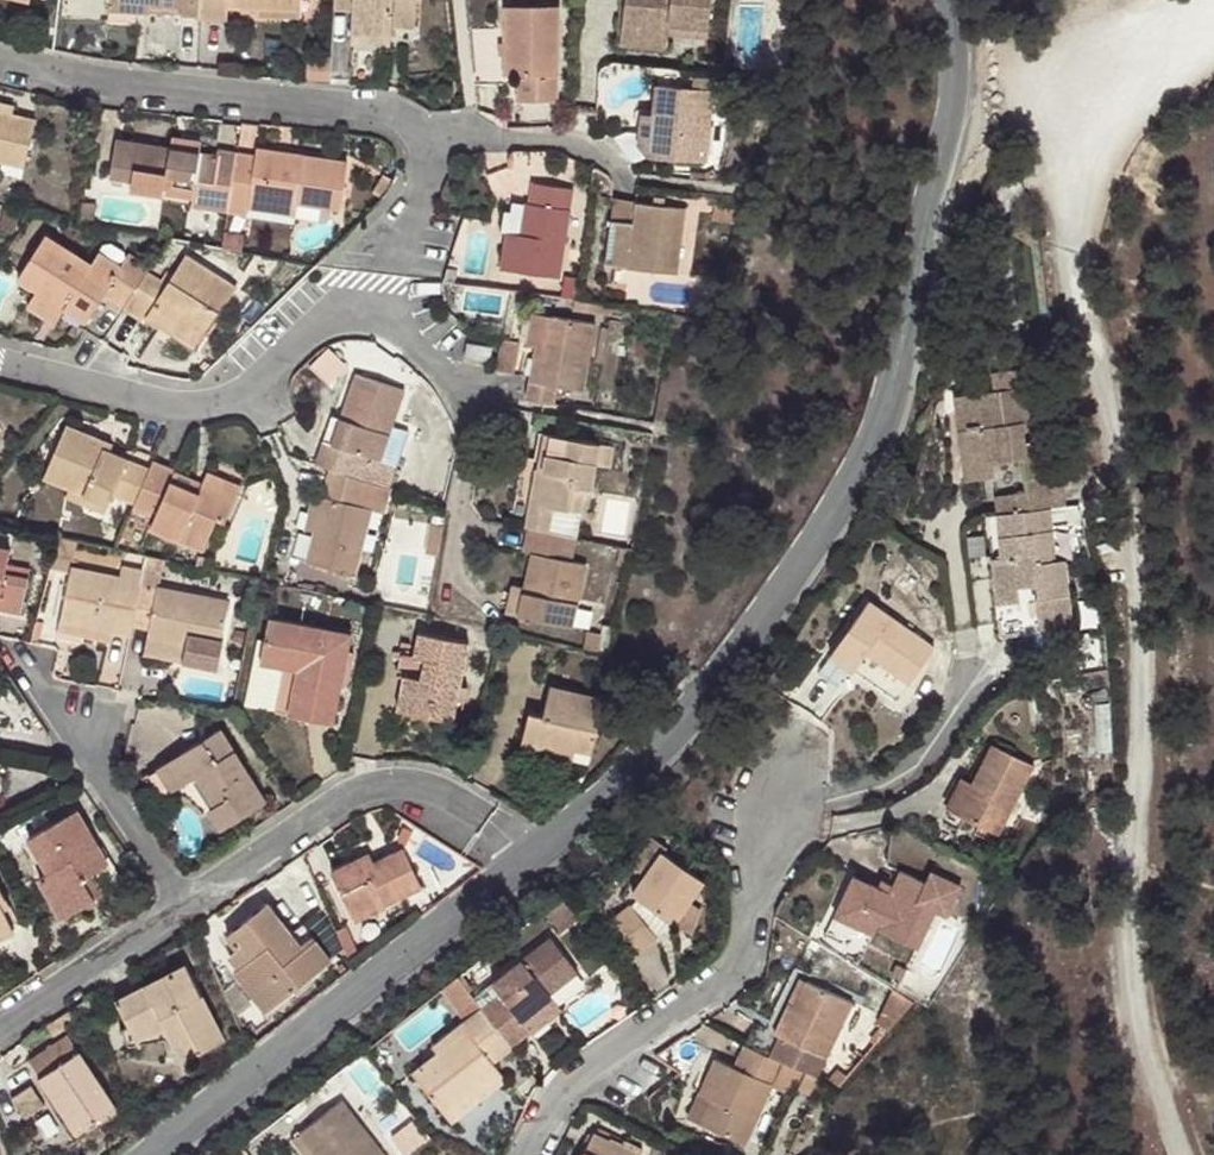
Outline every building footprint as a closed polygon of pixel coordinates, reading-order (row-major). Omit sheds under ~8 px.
[(147,0),(106,0),(106,6),(146,9),(147,0)] [(199,13),(200,0),(178,0),(180,0),(180,12),(199,13)] [(199,13),(223,13),(223,4),(262,5),(298,7),(298,0),(200,0),(199,13)] [(331,5),(349,6),(347,30),(387,33),(388,21),(412,23),(413,0),(331,0),(331,5)] [(621,26),(667,33),(668,19),(708,25),(711,0),(624,0),(621,26)] [(298,7),(262,5),(262,17),(297,18),(298,7)] [(553,7),(498,6),(497,31),(496,82),(510,83),(510,103),(550,103),(553,7)] [(668,19),(667,33),(707,36),(708,25),(668,19)] [(667,33),(621,26),(619,39),(666,45),(667,33)] [(387,43),(387,33),(347,30),(347,40),(387,43)] [(471,79),(496,82),(497,31),(466,32),(471,79)] [(709,87),(654,81),(651,105),(646,152),(701,159),(709,87)] [(636,130),(646,152),(651,105),(640,104),(636,130)] [(0,109),(0,160),(21,166),(34,119),(0,109)] [(230,195),(237,149),(219,147),(218,152),(114,134),(108,173),(132,177),(135,163),(165,169),(162,188),(191,193),(194,174),(214,178),(211,192),(230,195)] [(253,152),(237,149),(230,195),(228,207),(246,210),(247,202),(249,193),(276,198),(277,192),(296,197),(339,203),(347,157),(256,141),(253,152)] [(148,196),(189,202),(191,193),(162,188),(165,169),(135,163),(132,177),(150,180),(148,196)] [(189,202),(228,207),(230,195),(211,192),(214,178),(194,174),(191,193),(189,202)] [(518,230),(504,228),(500,267),(557,276),(569,186),(530,179),(528,200),(523,199),(518,230)] [(249,193),(247,202),(294,209),(296,197),(277,192),(276,198),(249,193)] [(634,221),(610,219),(606,263),(676,271),(684,205),(637,200),(634,221)] [(87,262),(41,233),(12,277),(32,290),(64,310),(85,323),(104,296),(122,307),(145,270),(148,264),(124,250),(117,262),(95,249),(87,262)] [(145,270),(122,307),(143,321),(147,315),(154,302),(175,316),(167,327),(196,345),(235,280),(182,249),(162,280),(145,270)] [(14,283),(0,277),(0,309),(3,310),(14,283)] [(24,303),(54,323),(64,310),(32,290),(24,303)] [(154,302),(147,315),(167,327),(175,316),(154,302)] [(522,397),(551,402),(555,385),(579,389),(592,322),(548,312),(540,348),(539,360),(530,358),(522,397)] [(490,346),(466,341),(463,357),(487,361),(490,346)] [(539,360),(540,348),(532,347),(530,358),(539,360)] [(1000,360),(986,362),(988,379),(949,384),(954,423),(969,421),(971,438),(984,436),(985,446),(993,445),(995,455),(1017,452),(1020,484),(1010,485),(1012,499),(1043,495),(1048,494),(1038,432),(1017,435),(1015,414),(1035,411),(1028,357),(1000,360)] [(319,438),(310,463),(324,468),(344,475),(352,449),(377,456),(388,422),(399,386),(352,370),(337,414),(329,440),(319,438)] [(328,411),(319,438),(329,440),(337,414),(328,411)] [(969,421),(954,423),(961,471),(989,467),(987,456),(995,455),(993,445),(985,446),(984,436),(971,438),(969,421)] [(131,503),(146,469),(113,454),(94,446),(98,438),(63,422),(39,476),(64,488),(105,506),(109,497),(130,506),(131,503)] [(388,422),(377,456),(386,459),(398,426),(388,422)] [(533,467),(523,525),(528,526),(546,530),(552,507),(578,512),(584,488),(591,489),(595,469),(600,442),(543,433),(537,467),(533,467)] [(117,446),(98,438),(94,446),(113,454),(117,446)] [(609,443),(600,442),(595,469),(605,470),(609,443)] [(171,469),(150,460),(146,469),(131,503),(152,512),(147,524),(208,552),(234,494),(199,477),(198,480),(193,491),(166,481),(171,469)] [(199,477),(234,494),(238,485),(203,468),(199,477)] [(344,475),(324,468),(318,490),(307,540),(301,564),(352,576),(371,502),(381,505),(385,488),(360,480),(344,475)] [(198,480),(171,469),(166,481),(193,491),(198,480)] [(1010,485),(989,488),(991,502),(1012,499),(1010,485)] [(100,516),(105,506),(64,488),(60,499),(100,516)] [(318,490),(310,489),(298,536),(307,540),(318,490)] [(1012,499),(991,502),(997,550),(984,551),(992,611),(1014,608),(1017,627),(1037,624),(1038,630),(1069,626),(1059,551),(1052,552),(1045,553),(1043,535),(1050,534),(1043,495),(1012,499)] [(997,550),(991,502),(984,503),(979,510),(984,551),(997,550)] [(570,560),(574,537),(546,530),(528,526),(522,550),(531,552),(519,615),(572,627),(586,563),(570,560)] [(1050,534),(1043,535),(1045,553),(1052,552),(1050,534)] [(69,569),(59,620),(129,634),(132,622),(140,581),(71,568),(76,540),(57,536),(51,566),(69,569)] [(18,614),(27,575),(4,569),(9,547),(0,545),(0,610),(18,614)] [(160,572),(142,568),(140,581),(132,622),(148,625),(145,637),(216,652),(227,601),(157,587),(160,572)] [(837,641),(860,656),(873,636),(917,665),(942,628),(874,584),(837,641)] [(1014,608),(992,611),(995,630),(1017,627),(1014,608)] [(267,613),(260,645),(298,654),(286,712),(332,722),(351,632),(267,613)] [(467,641),(415,632),(409,654),(421,658),(417,677),(401,674),(393,706),(451,719),(467,641)] [(213,669),(216,652),(145,637),(142,654),(213,669)] [(298,654),(260,645),(257,661),(261,662),(261,663),(281,666),(274,701),(273,710),(286,712),(298,654)] [(518,747),(543,753),(545,742),(574,750),(590,753),(603,696),(549,684),(542,713),(527,709),(518,747)] [(219,727),(161,762),(176,786),(193,776),(208,767),(225,795),(211,804),(206,808),(218,828),(263,800),(219,727)] [(972,767),(957,799),(1011,825),(1045,753),(1002,734),(983,773),(972,767)] [(545,742),(543,753),(572,760),(574,750),(545,742)] [(176,786),(161,762),(153,767),(167,791),(176,786)] [(193,776),(211,804),(225,795),(208,767),(193,776)] [(118,881),(76,807),(26,836),(45,869),(36,875),(59,915),(118,881)] [(365,863),(360,853),(331,868),(352,913),(383,898),(386,905),(422,888),(401,844),(373,858),(365,863)] [(369,849),(360,853),(365,863),(373,858),(369,849)] [(661,851),(631,891),(634,893),(674,921),(694,896),(704,883),(661,851)] [(863,867),(849,897),(868,905),(870,899),(889,908),(883,921),(926,939),(943,905),(955,911),(970,881),(939,865),(933,876),(909,864),(901,876),(898,885),(889,879),(863,867)] [(892,872),(889,879),(898,885),(901,876),(892,872)] [(0,888),(0,931),(11,926),(4,909),(11,905),(6,895),(4,897),(0,888)] [(634,893),(629,901),(655,936),(674,921),(634,893)] [(694,896),(674,921),(695,936),(709,906),(694,896)] [(868,905),(849,897),(844,907),(880,926),(883,921),(889,908),(870,899),(868,905)] [(383,898),(352,913),(356,920),(386,905),(383,898)] [(224,934),(235,949),(245,961),(236,967),(234,969),(268,1009),(330,958),(302,921),(289,931),(265,900),(224,934)] [(629,901),(609,914),(636,950),(655,936),(629,901)] [(481,1005),(512,1046),(530,1033),(518,1017),(538,1003),(532,995),(543,987),(549,994),(577,972),(549,937),(493,979),(501,991),(481,1005)] [(245,961),(235,949),(227,954),(236,967),(245,961)] [(114,997),(132,1029),(158,1015),(163,1026),(180,1057),(223,1036),(183,961),(114,997)] [(817,976),(804,1002),(812,1005),(824,981),(817,976)] [(774,1022),(762,1045),(802,1063),(812,1043),(844,1056),(871,1002),(824,981),(812,1005),(804,1002),(792,1029),(774,1022)] [(518,1017),(530,1033),(560,1009),(549,994),(543,987),(532,995),(538,1003),(518,1017)] [(512,1046),(481,1005),(461,1021),(466,1027),(436,1051),(410,1070),(441,1111),(497,1069),(491,1062),(512,1046)] [(158,1015),(132,1029),(138,1040),(163,1026),(158,1015)] [(466,1027),(461,1021),(431,1044),(436,1051),(466,1027)] [(67,1033),(27,1059),(61,1111),(67,1107),(81,1128),(114,1106),(67,1033)] [(802,1063),(762,1045),(752,1065),(734,1058),(721,1085),(730,1090),(719,1111),(715,1121),(763,1143),(802,1063)] [(506,1080),(497,1069),(441,1111),(450,1122),(506,1080)] [(42,1105),(29,1083),(8,1096),(22,1117),(42,1105)] [(730,1090),(721,1085),(709,1107),(719,1111),(730,1090)] [(340,1099),(299,1131),(318,1154),(383,1154),(340,1099)] [(67,1107),(61,1111),(56,1113),(70,1135),(81,1128),(67,1107)] [(593,1128),(580,1154),(640,1154),(642,1152),(593,1128)]
